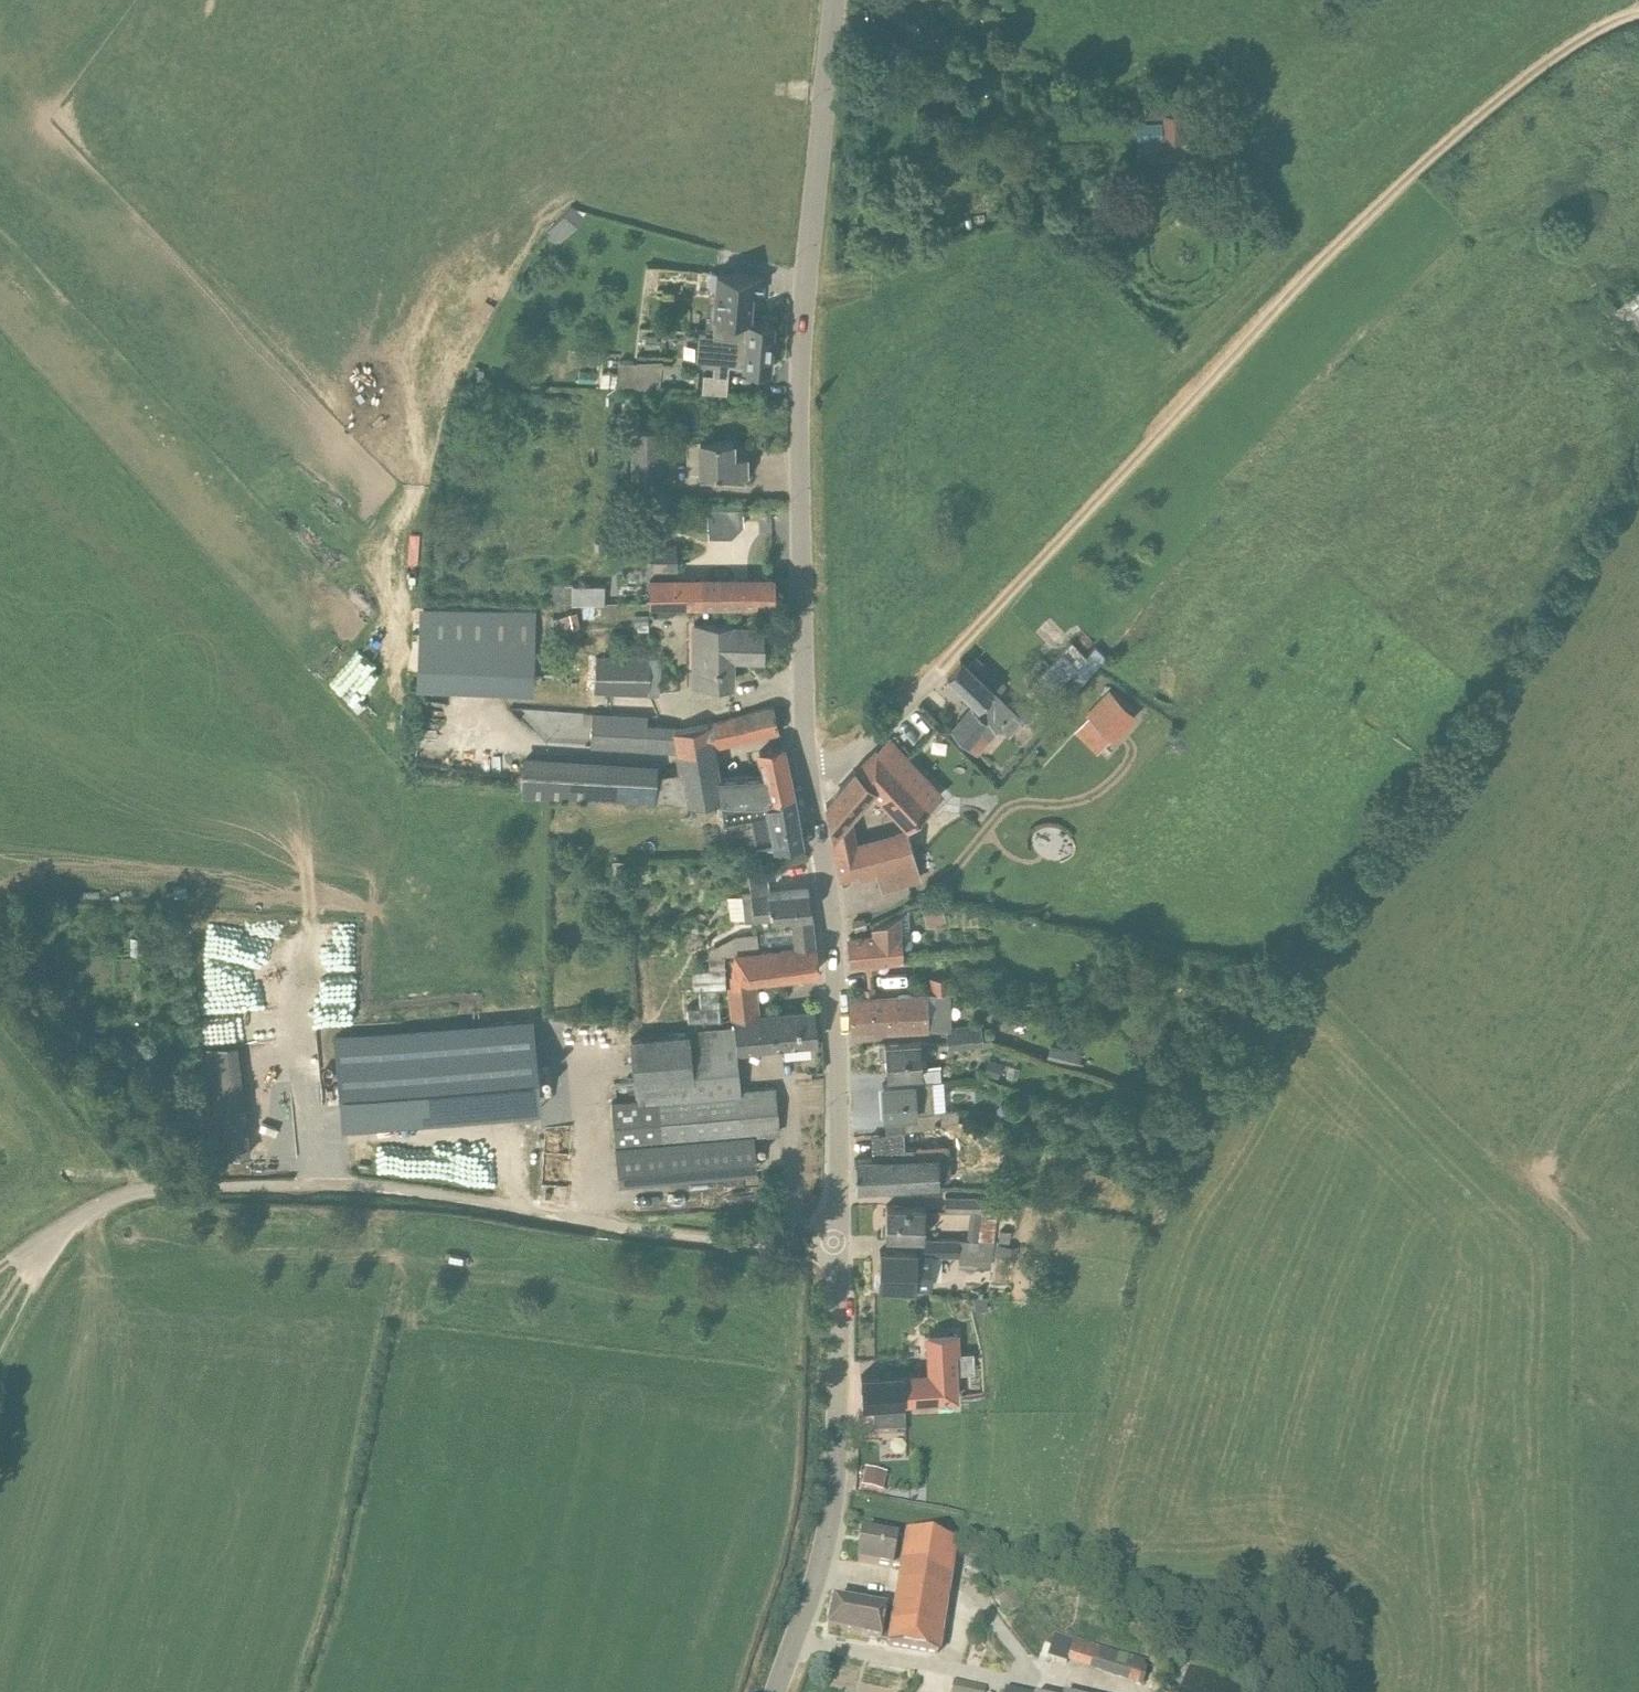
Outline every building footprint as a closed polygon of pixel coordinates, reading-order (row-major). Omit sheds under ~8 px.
[(1182,108),(1146,108),(1146,118),(1162,118),(1163,142),(1186,141),(1186,115),(1182,115),(1182,108)] [(559,243),(584,216),(571,204),(555,222),(557,223),(548,233),(559,243)] [(717,274),(712,332),(745,337),(747,321),(748,321),(751,294),(761,295),(762,277),(717,274)] [(1638,314),(1638,293),(1618,308),(1628,322),(1638,314)] [(773,321),(748,321),(747,321),(745,337),(712,332),(698,330),(695,365),(713,366),(712,377),(728,379),(729,367),(769,369),(773,321)] [(657,335),(645,335),(645,346),(656,347),(657,335)] [(618,361),(615,389),(659,390),(663,363),(618,361)] [(662,474),(661,427),(629,428),(630,474),(662,474)] [(733,440),(710,440),(687,440),(687,473),(700,473),(700,486),(746,485),(746,454),(733,454),(733,440)] [(648,569),(654,569),(677,568),(677,546),(665,546),(665,529),(651,529),(651,545),(648,545),(648,569)] [(652,603),(698,604),(773,602),(773,579),(651,580),(652,603)] [(557,582),(556,602),(608,603),(609,583),(557,582)] [(598,620),(599,604),(584,603),(583,619),(598,620)] [(421,605),(420,664),(532,670),(535,610),(421,605)] [(580,627),(577,612),(562,615),(565,630),(580,627)] [(691,623),(691,681),(733,681),(733,655),(762,655),(762,626),(736,627),(736,623),(691,623)] [(1105,656),(1095,645),(1086,656),(1072,641),(1037,675),(1051,690),(1052,690),(1070,673),(1082,683),(1105,656)] [(960,659),(946,675),(975,701),(949,730),(976,754),(992,737),(990,736),(999,726),(1009,734),(1023,719),(1026,721),(1032,714),(1019,701),(1013,708),(993,689),(1001,679),(975,656),(967,665),(960,659)] [(594,692),(649,695),(651,661),(596,657),(594,692)] [(1034,677),(1027,684),(1036,694),(1043,687),(1034,677)] [(1060,792),(1133,715),(1110,694),(1037,770),(1060,792)] [(714,744),(779,729),(773,705),(676,726),(675,752),(687,804),(719,801),(718,796),(726,797),(722,776),(714,744)] [(676,726),(676,725),(649,723),(649,717),(593,714),(591,747),(675,752),(676,726)] [(906,827),(910,824),(944,790),(892,736),(856,771),(827,803),(826,803),(841,872),(857,867),(859,873),(876,869),(881,887),(920,876),(906,830),(858,840),(854,818),(875,795),(906,827)] [(761,774),(767,800),(773,799),(792,795),(782,746),(756,751),(761,774)] [(590,769),(591,767),(523,761),(521,793),(590,797),(590,769)] [(742,775),(747,799),(763,801),(767,800),(761,774),(742,775)] [(728,797),(747,799),(742,775),(722,776),(726,797),(728,797)] [(751,819),(756,846),(778,843),(779,847),(784,846),(784,844),(801,841),(792,795),(773,799),(767,800),(763,801),(747,799),(728,797),(726,797),(718,796),(719,801),(724,824),(751,819)] [(790,918),(792,930),(793,944),(794,945),(795,948),(815,946),(814,941),(808,888),(770,892),(768,877),(750,879),(750,896),(742,897),(744,918),(744,922),(790,918)] [(926,906),(930,922),(948,918),(944,902),(926,906)] [(866,962),(866,971),(877,971),(876,961),(903,960),(902,939),(910,939),(908,912),(872,927),(873,935),(848,937),(849,963),(866,962)] [(762,948),(793,944),(792,930),(760,933),(762,948)] [(754,980),(817,971),(815,946),(795,948),(794,945),(759,949),(734,953),(728,985),(726,985),(726,988),(731,1021),(738,1014),(759,1012),(754,980)] [(709,960),(709,969),(702,970),(693,970),(693,989),(718,988),(726,988),(726,985),(726,969),(725,956),(708,957),(709,960)] [(930,991),(947,990),(950,990),(949,978),(929,979),(930,991)] [(863,995),(875,994),(874,986),(863,987),(863,995)] [(875,994),(863,995),(863,996),(852,996),(850,996),(850,1030),(927,1026),(927,1025),(926,1025),(926,1013),(944,1012),(943,1005),(948,1000),(947,990),(930,991),(875,994)] [(738,1014),(731,1021),(732,1026),(736,1049),(818,1040),(814,1009),(759,1014),(759,1012),(738,1014)] [(537,1021),(338,1033),(342,1102),(541,1090),(537,1021)] [(618,1184),(757,1171),(754,1135),(778,1133),(774,1087),(741,1090),(736,1049),(732,1026),(679,1033),(630,1038),(636,1098),(611,1102),(618,1184)] [(948,1046),(979,1045),(978,1027),(950,1027),(948,1030),(948,1046)] [(922,1073),(920,1042),(879,1044),(879,1059),(885,1059),(886,1075),(922,1073)] [(244,1044),(205,1047),(213,1155),(252,1153),(244,1044)] [(1050,1045),(1047,1056),(1079,1066),(1082,1055),(1050,1045)] [(903,1114),(904,1128),(926,1127),(957,1121),(957,1109),(945,1110),(934,1110),(932,1081),(883,1084),(883,1085),(884,1085),(885,1100),(884,1100),(884,1115),(903,1114)] [(914,1158),(914,1148),(898,1149),(898,1158),(854,1159),(855,1185),(939,1184),(939,1158),(914,1158)] [(944,1211),(974,1213),(983,1213),(985,1198),(945,1196),(944,1211)] [(878,1284),(931,1287),(932,1256),(959,1257),(958,1267),(991,1268),(999,1198),(985,1198),(983,1213),(979,1240),(971,1240),(922,1239),(922,1251),(880,1250),(879,1268),(880,1268),(879,1281),(878,1281),(878,1284)] [(883,1233),(924,1234),(925,1204),(884,1203),(883,1233)] [(1000,1231),(998,1243),(1010,1244),(1011,1232),(1000,1231)] [(1019,1247),(995,1244),(993,1257),(1017,1260),(1019,1247)] [(929,1373),(860,1377),(862,1403),(956,1398),(955,1355),(958,1354),(957,1334),(927,1336),(929,1373)] [(879,1471),(867,1470),(866,1484),(878,1486),(879,1471)] [(862,1532),(858,1561),(893,1566),(898,1537),(862,1532)] [(958,1540),(906,1532),(899,1577),(950,1585),(958,1540)] [(950,1585),(899,1577),(888,1645),(939,1654),(950,1585)] [(1025,1603),(1004,1584),(991,1595),(1009,1617),(1025,1603)] [(827,1630),(881,1642),(886,1612),(834,1601),(827,1630)] [(1055,1632),(1047,1657),(1068,1664),(1068,1663),(1138,1685),(1148,1655),(1138,1652),(1136,1657),(1055,1632)] [(954,1679),(951,1691),(985,1691),(986,1686),(954,1679)]
